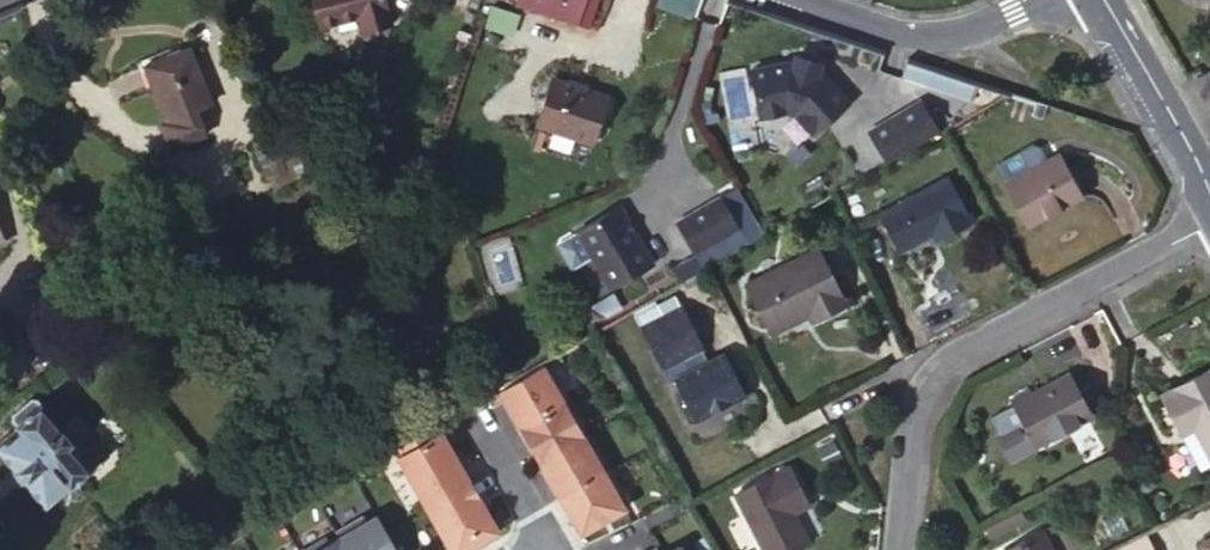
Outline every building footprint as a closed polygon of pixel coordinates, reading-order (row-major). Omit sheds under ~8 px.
[(389,0),(340,0),(319,9),(334,46),(371,31),(377,45),(402,33),(389,0)] [(655,3),(694,10),(696,0),(656,0),(655,3)] [(211,102),(189,48),(143,66),(166,120),(160,124),(170,148),(204,135),(194,110),(211,102)] [(795,57),(792,65),(817,74),(820,65),(795,57)] [(902,73),(969,95),(974,79),(908,57),(902,73)] [(792,65),(788,65),(750,71),(758,118),(784,114),(794,117),(811,136),(848,105),(822,75),(817,74),(792,65)] [(1191,80),(1203,100),(1209,96),(1209,70),(1191,80)] [(608,98),(550,79),(535,123),(593,142),(608,98)] [(922,101),(870,131),(888,162),(940,132),(922,101)] [(272,189),(307,174),(289,129),(271,137),(284,170),(267,177),(272,189)] [(284,170),(271,137),(253,144),(267,177),(284,170)] [(1083,198),(1060,156),(1033,171),(1022,152),(1000,164),(1010,183),(1008,184),(1030,226),(1083,198)] [(973,222),(948,177),(879,214),(899,251),(931,234),(936,241),(973,222)] [(738,228),(720,197),(675,224),(693,255),(738,228)] [(618,208),(576,232),(591,257),(609,289),(651,265),(618,208)] [(591,257),(576,232),(555,244),(570,269),(591,257)] [(747,284),(768,327),(806,307),(809,314),(813,322),(848,303),(818,247),(747,284)] [(682,357),(689,370),(676,377),(697,418),(747,392),(726,351),(705,362),(699,348),(704,347),(682,306),(643,325),(664,366),(682,357)] [(806,307),(768,327),(772,334),(809,314),(806,307)] [(539,363),(496,388),(518,425),(567,397),(552,372),(547,376),(539,363)] [(1161,395),(1182,434),(1193,427),(1209,458),(1209,368),(1161,395)] [(1068,373),(1031,394),(1012,404),(1036,445),(1091,415),(1068,373)] [(1012,404),(1031,394),(1028,388),(1010,398),(1012,404)] [(107,454),(84,428),(72,439),(61,427),(60,428),(34,398),(27,396),(8,413),(8,419),(13,425),(0,436),(0,453),(45,504),(66,485),(68,488),(107,454)] [(582,422),(567,397),(518,425),(539,462),(583,437),(576,425),(582,422)] [(438,431),(395,455),(424,506),(462,485),(453,470),(459,467),(438,431)] [(590,448),(583,437),(539,462),(560,498),(610,470),(595,445),(590,448)] [(803,493),(790,468),(737,494),(766,549),(789,549),(807,541),(792,514),(786,502),(803,493)] [(610,470),(560,498),(558,499),(568,516),(571,515),(582,534),(626,509),(619,498),(624,495),(610,470)] [(424,506),(451,549),(464,549),(498,531),(477,496),(470,499),(462,485),(424,506)] [(810,504),(803,493),(786,502),(792,514),(810,504)] [(374,514),(362,521),(359,516),(334,531),(337,536),(345,549),(395,549),(374,514)] [(1007,549),(1051,549),(1041,531),(1007,549)] [(1103,549),(1151,549),(1142,531),(1103,549)] [(337,536),(325,543),(322,537),(299,549),(345,549),(337,536)] [(1200,542),(1205,549),(1209,549),(1209,536),(1200,542)]
